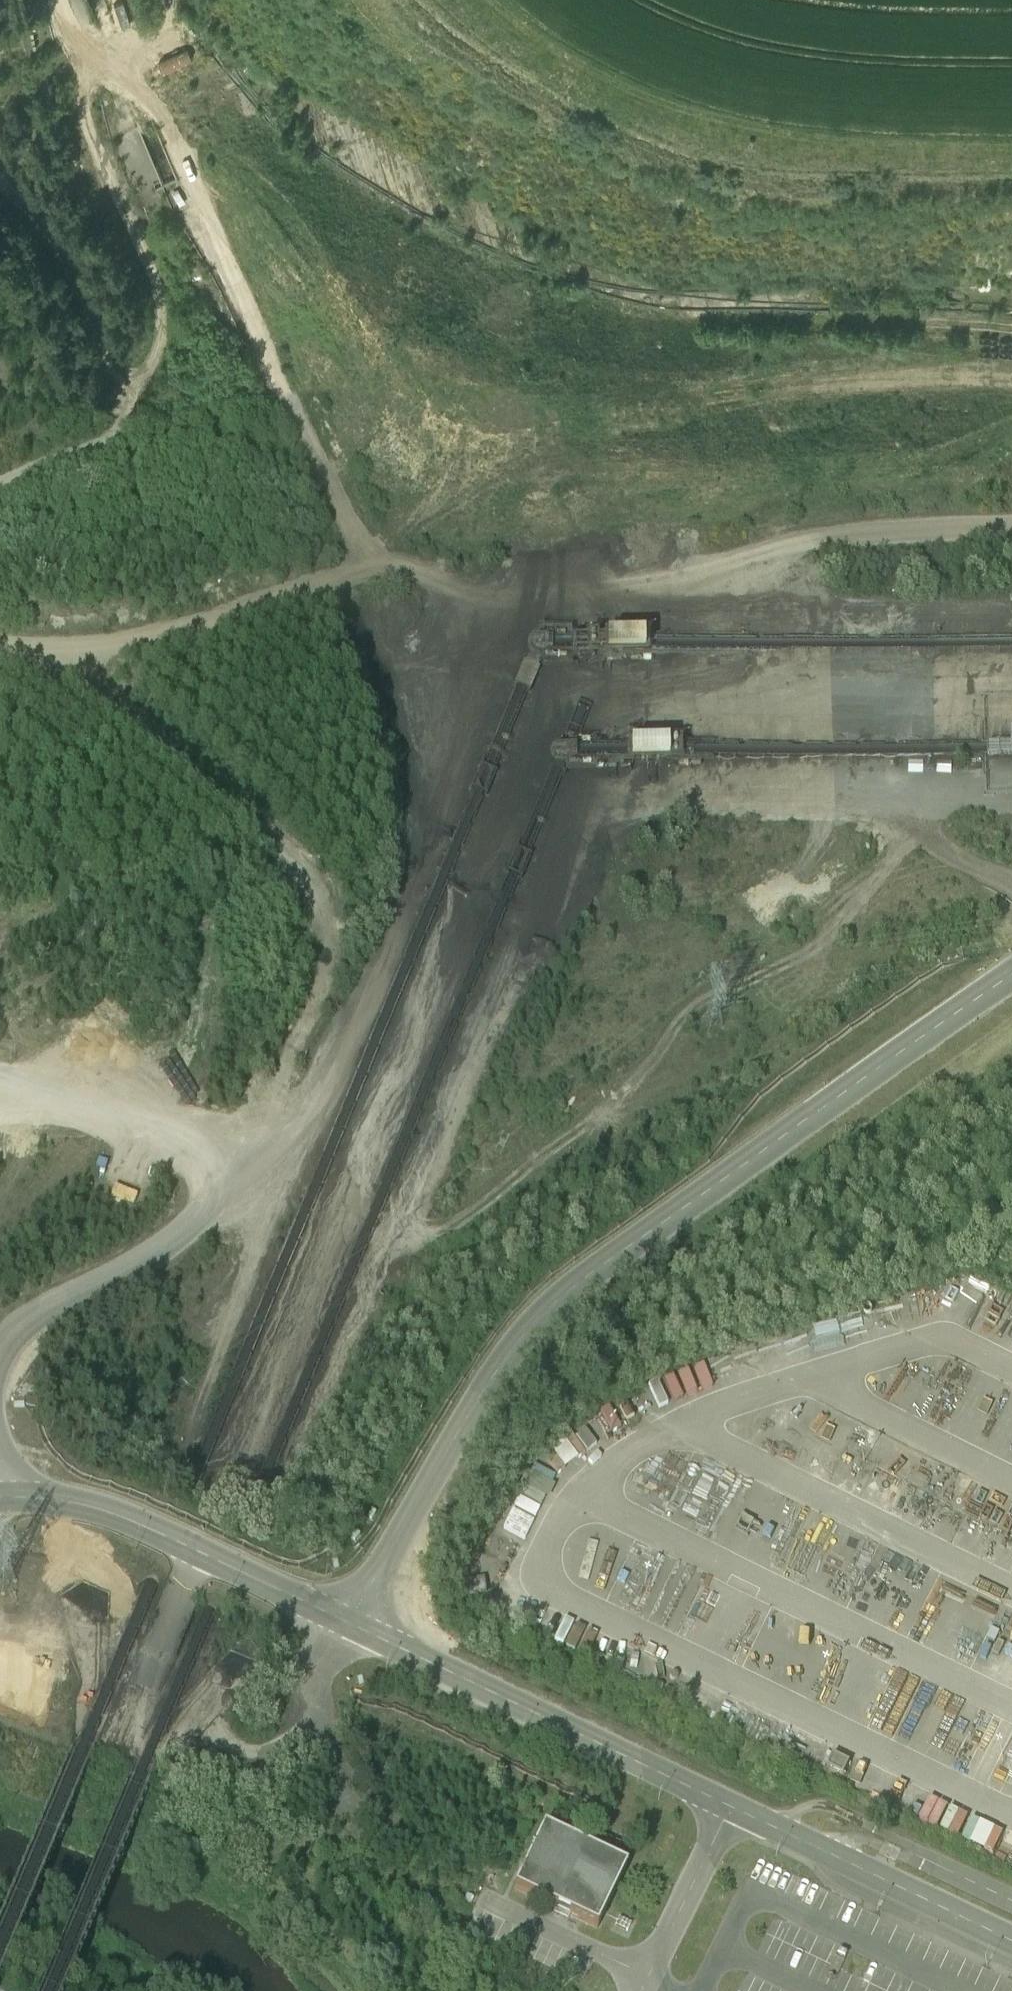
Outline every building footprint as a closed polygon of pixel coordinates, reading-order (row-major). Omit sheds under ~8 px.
[(656,767),(656,748),(616,749),(617,769),(656,767)] [(552,1472),(593,1449),(581,1429),(540,1452),(552,1472)] [(524,1533),(534,1510),(510,1499),(499,1522),(524,1533)] [(480,1579),(455,1581),(456,1596),(481,1593),(480,1579)] [(543,1610),(533,1633),(557,1643),(567,1620),(543,1610)] [(932,1818),(940,1801),(910,1786),(901,1803),(932,1818)] [(948,1805),(938,1828),(994,1854),(1004,1830),(948,1805)] [(623,1872),(541,1835),(512,1898),(595,1935),(623,1872)]
